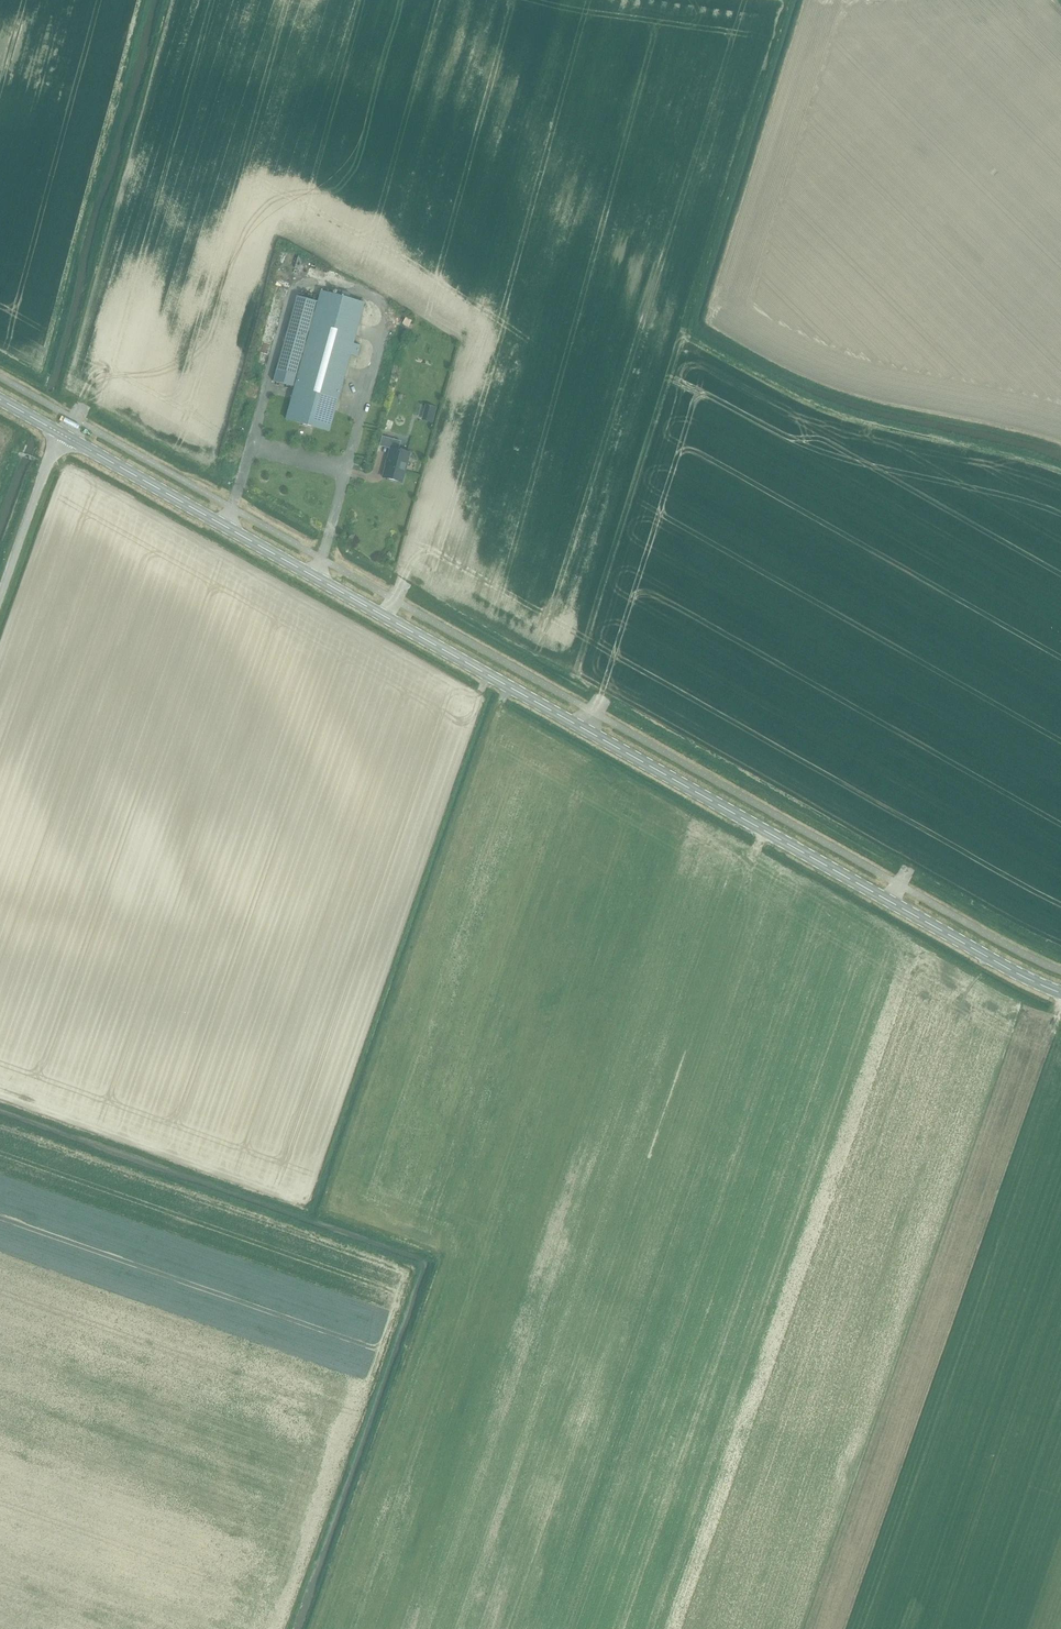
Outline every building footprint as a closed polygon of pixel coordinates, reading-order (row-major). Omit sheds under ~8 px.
[(307,343),(286,419),(329,431),(350,355),(357,357),(360,346),(353,344),(364,303),(321,292),(310,332),(302,330),(299,341),(307,343)] [(406,419),(402,426),(412,432),(416,425),(406,419)] [(382,477),(401,482),(409,453),(390,448),(382,477)]
